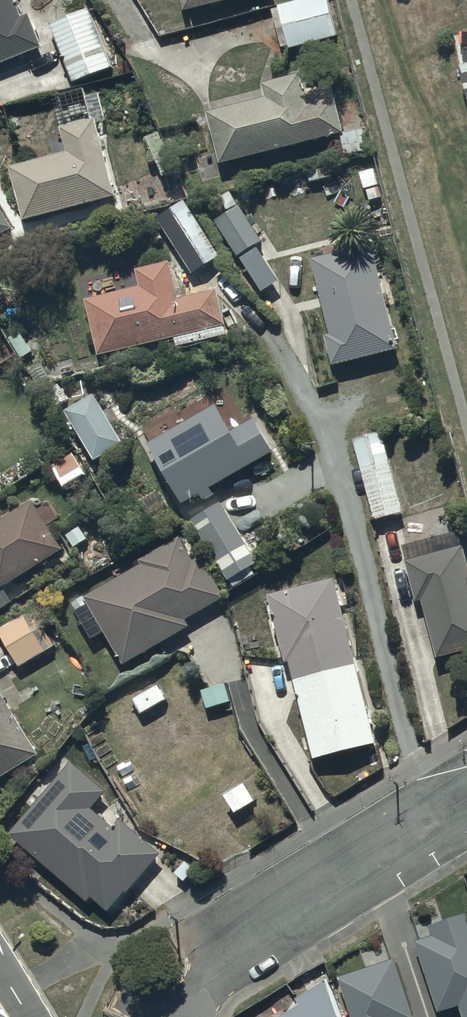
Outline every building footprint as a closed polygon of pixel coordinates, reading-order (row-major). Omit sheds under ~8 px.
[(45,47),(32,11),(25,13),(20,0),(0,0),(0,63),(45,47)] [(226,0),(184,0),(186,10),(226,0)] [(290,44),(291,47),(340,33),(331,0),(293,0),(280,4),(280,6),(274,8),(284,45),(290,44)] [(94,5),(54,20),(77,80),(117,64),(94,5)] [(269,95),(209,110),(222,158),(346,127),(337,95),(311,101),(303,70),(266,79),(269,95)] [(72,149),(13,165),(26,218),(119,194),(100,120),(108,118),(101,90),(88,94),(94,117),(66,124),(72,149)] [(366,127),(343,133),(348,152),(371,147),(366,127)] [(230,208),(217,217),(265,289),(281,278),(258,244),(265,239),(232,190),(223,196),(230,208)] [(184,199),(159,215),(194,269),(219,253),(184,199)] [(14,225),(0,201),(0,233),(14,225)] [(375,239),(315,255),(334,331),(329,332),(336,361),(402,344),(375,239)] [(141,282),(86,296),(100,351),(228,319),(219,286),(181,296),(172,259),(137,267),(141,282)] [(126,440),(96,390),(67,407),(97,457),(126,440)] [(221,400),(152,439),(186,500),(202,491),(205,497),(217,490),(214,484),(277,448),(258,414),(236,426),(221,400)] [(385,429),(355,437),(375,518),(406,510),(385,429)] [(227,497),(195,514),(231,579),(263,562),(227,497)] [(14,602),(4,583),(65,547),(37,499),(0,520),(0,610),(14,602)] [(182,533),(138,559),(141,563),(73,601),(78,610),(92,601),(129,663),(194,625),(190,618),(228,596),(203,555),(197,558),(182,533)] [(410,558),(421,598),(426,597),(442,653),(466,646),(466,547),(466,542),(410,558)] [(338,574),(269,591),(286,660),(292,659),(315,757),(379,742),(338,574)] [(0,626),(0,627),(22,663),(55,643),(33,606),(0,626)] [(227,680),(203,688),(209,706),(233,698),(227,680)] [(457,684),(463,700),(466,698),(466,680),(457,684)] [(0,685),(0,780),(44,751),(0,685)] [(110,790),(72,759),(9,835),(90,901),(95,895),(112,909),(127,890),(130,892),(164,851),(122,817),(115,825),(95,808),(110,790)] [(429,923),(432,932),(416,938),(438,1007),(460,1001),(465,1016),(466,1016),(466,911),(429,923)] [(395,957),(340,975),(354,1016),(413,1016),(414,1016),(395,957)] [(278,1016),(344,1016),(330,978),(298,996),(303,1003),(278,1016)]
